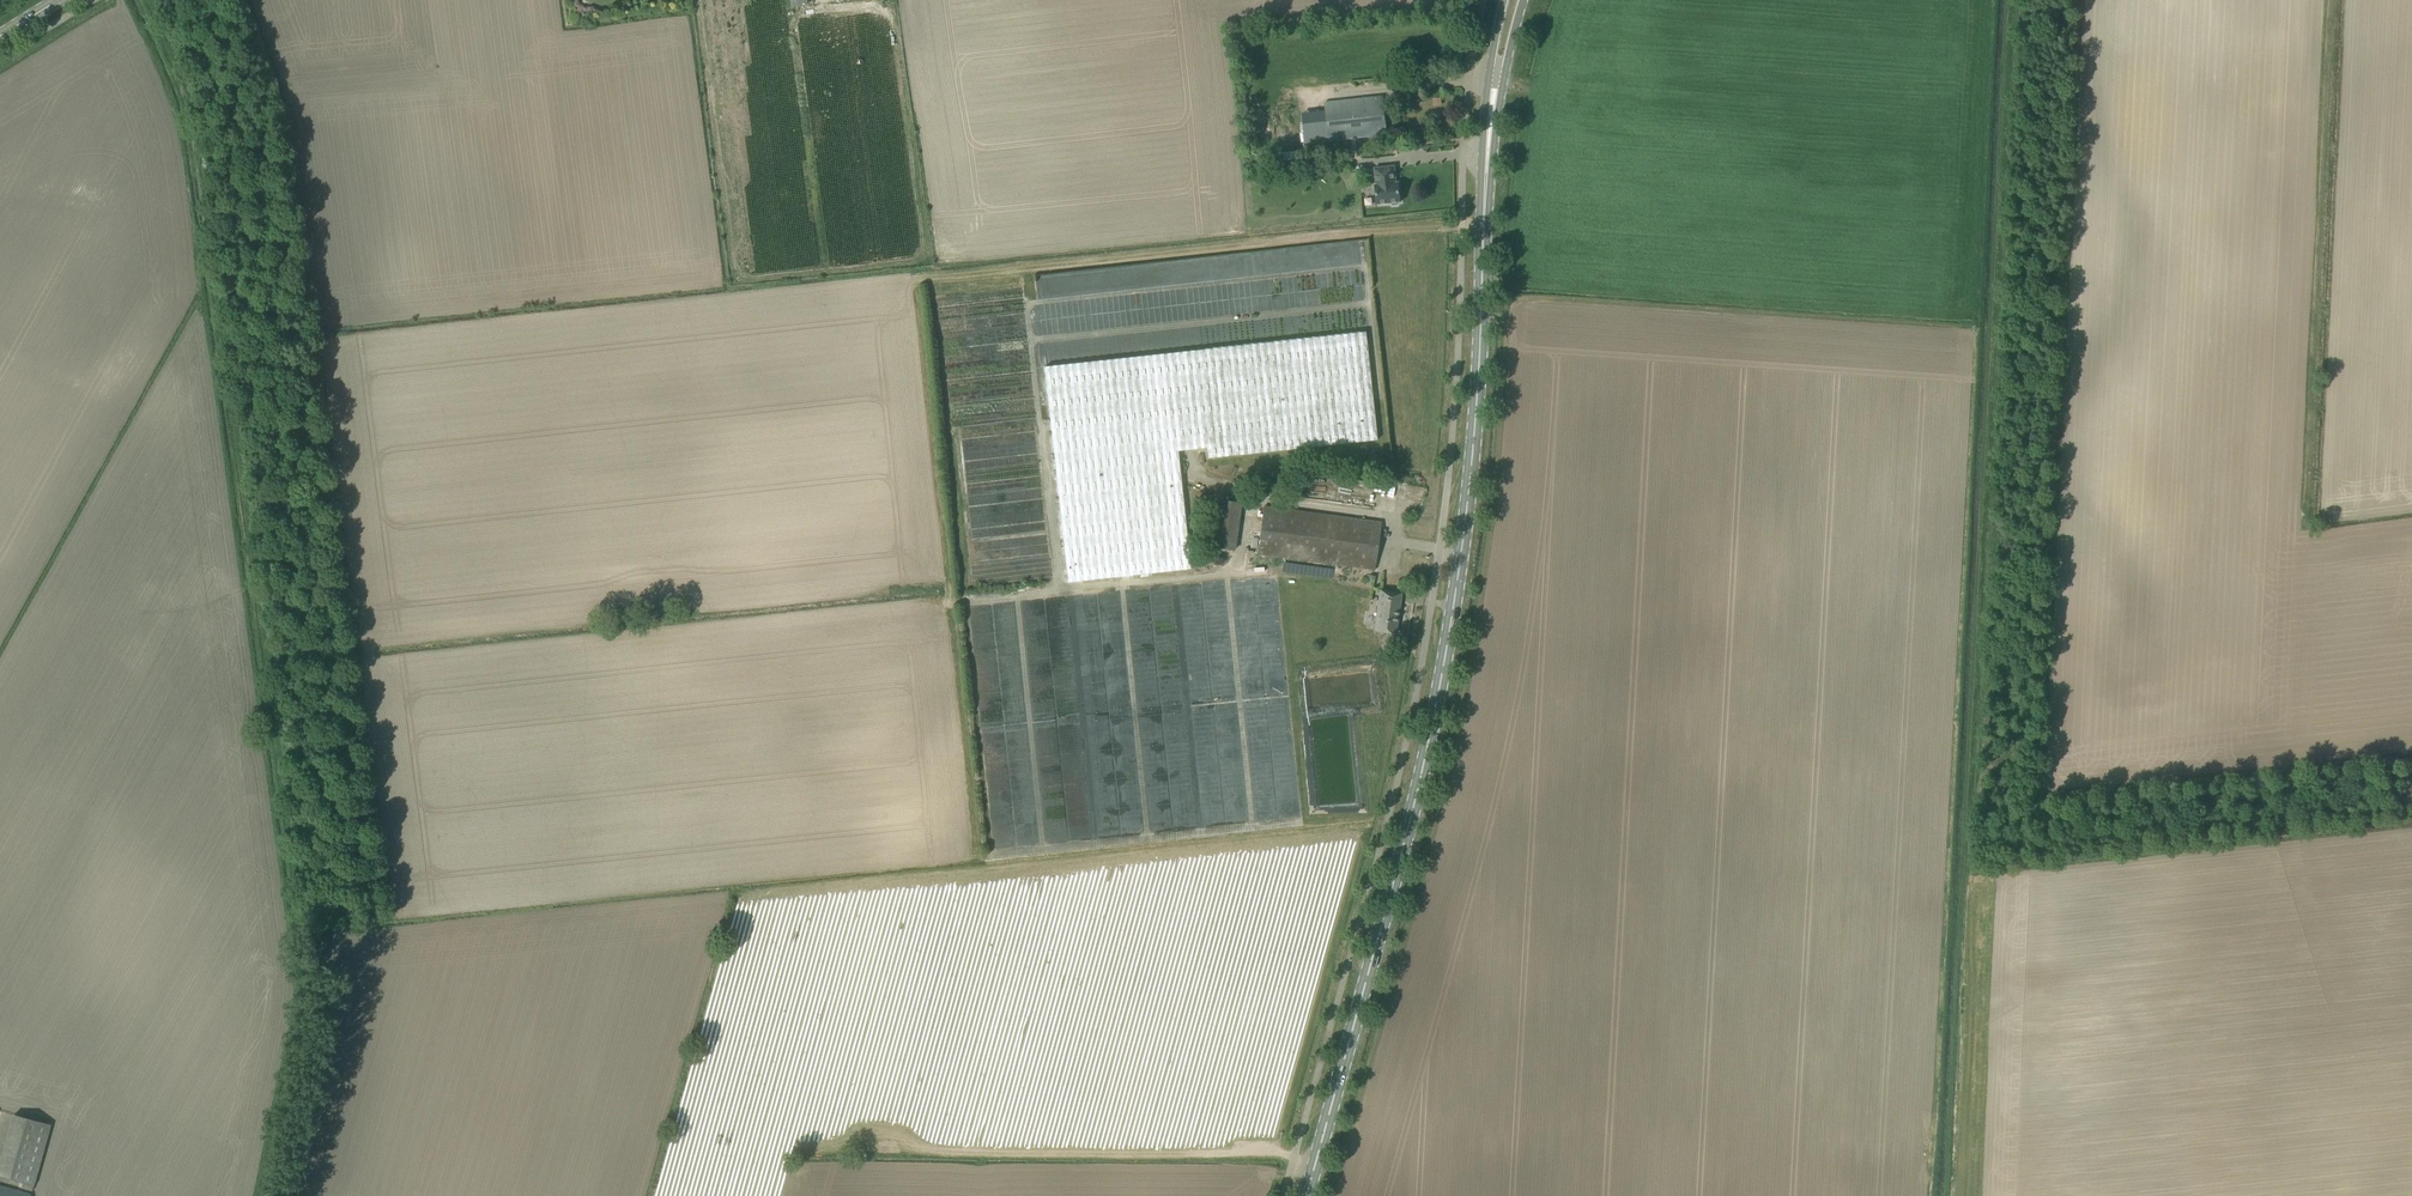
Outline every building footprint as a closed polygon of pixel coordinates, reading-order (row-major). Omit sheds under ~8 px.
[(1382,96),(1325,103),(1329,141),(1386,134),(1382,96)] [(1396,183),(1394,166),(1375,168),(1376,185),(1375,185),(1377,204),(1390,203),(1392,205),(1397,205),(1398,202),(1401,202),(1399,182),(1396,183)] [(1366,331),(1044,367),(1068,583),(1191,569),(1177,451),(1208,447),(1210,458),(1377,440),(1366,331)] [(1234,551),(1242,503),(1211,498),(1204,546),(1234,551)] [(1380,522),(1360,519),(1264,508),(1259,556),(1359,568),(1371,569),(1371,570),(1374,571),(1380,522)] [(635,563),(618,564),(619,580),(635,579),(635,563)] [(1396,634),(1401,593),(1380,590),(1374,631),(1396,634)] [(0,1165),(0,1175),(34,1185),(51,1125),(14,1115),(0,1165)] [(31,1194),(0,1185),(0,1195),(31,1195),(31,1194)]
